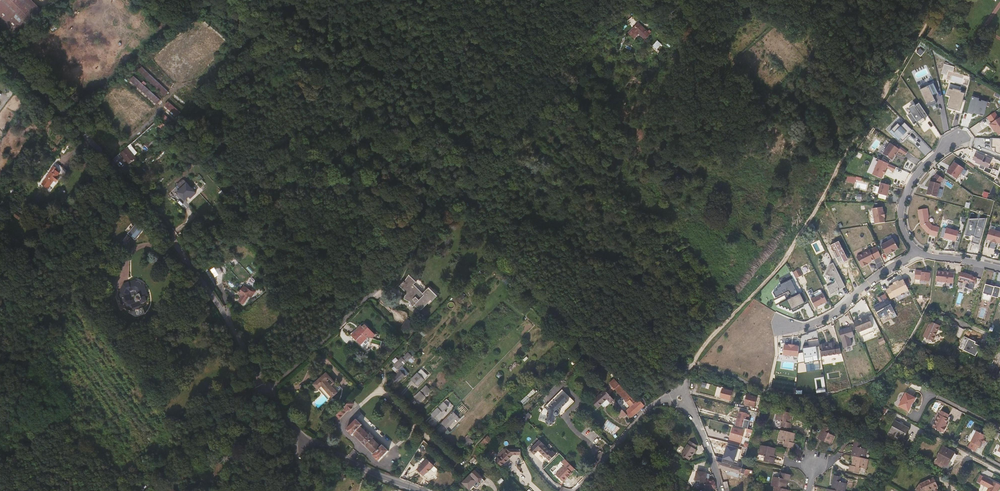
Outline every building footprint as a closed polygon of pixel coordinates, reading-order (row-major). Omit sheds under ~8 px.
[(13,36),(40,8),(32,0),(0,0),(0,23),(13,36)] [(650,34),(638,22),(630,30),(629,32),(628,33),(634,39),(638,34),(645,40),(650,34)] [(827,46),(815,32),(809,38),(821,51),(827,46)] [(657,49),(661,44),(657,41),(653,45),(657,49)] [(168,91),(142,66),(139,70),(165,94),(168,91)] [(134,75),(130,79),(157,103),(160,99),(134,75)] [(936,84),(921,91),(930,109),(939,105),(935,96),(940,94),(936,84)] [(952,92),(948,91),(946,97),(950,98),(947,110),(954,112),(953,115),(961,117),(965,103),(964,102),(966,96),(962,95),(962,94),(952,91),(952,92)] [(982,117),(985,107),(988,108),(989,103),(983,102),(982,103),(981,103),(981,104),(976,102),(978,97),(972,95),(967,114),(971,116),(972,113),(978,115),(978,116),(982,117)] [(168,101),(165,104),(177,115),(180,111),(168,101)] [(919,125),(926,121),(925,119),(928,117),(919,103),(915,106),(914,104),(908,109),(911,113),(907,116),(914,126),(916,124),(920,130),(921,129),(919,125)] [(164,111),(160,115),(171,126),(175,121),(164,111)] [(987,117),(992,124),(991,125),(996,132),(997,132),(999,135),(999,118),(995,111),(987,117)] [(914,131),(907,124),(903,128),(900,125),(892,133),(895,136),(897,134),(904,143),(908,139),(911,136),(910,135),(914,131)] [(910,153),(901,147),(900,149),(893,145),(885,155),(894,162),(897,157),(898,155),(899,155),(901,152),(908,156),(909,155),(910,153)] [(123,149),(120,152),(128,161),(131,158),(123,149)] [(987,157),(978,153),(975,161),(978,162),(977,164),(982,166),(981,169),(987,171),(988,168),(995,171),(998,163),(994,161),(995,161),(989,158),(987,163),(985,162),(987,157)] [(67,170),(56,162),(49,171),(51,172),(41,184),(48,189),(53,180),(56,182),(60,176),(62,178),(67,170)] [(964,168),(954,162),(950,167),(947,173),(957,179),(964,168)] [(928,188),(927,195),(937,197),(940,184),(944,179),(937,174),(931,182),(930,181),(928,188)] [(183,178),(175,185),(178,189),(176,190),(183,199),(193,191),(183,178)] [(890,185),(881,183),(878,194),(887,196),(888,191),(890,185)] [(883,207),(873,208),(875,224),(885,222),(884,217),(885,217),(885,212),(884,212),(883,207)] [(929,218),(927,208),(918,210),(919,219),(920,219),(921,225),(928,233),(930,234),(929,235),(937,237),(939,228),(932,226),(929,222),(928,218),(929,218)] [(978,244),(984,225),(986,219),(970,219),(969,220),(965,235),(971,236),(971,234),(975,235),(974,237),(973,237),(971,242),(975,243),(978,244)] [(138,223),(129,234),(137,240),(146,230),(138,223)] [(958,231),(946,228),(944,238),(950,239),(956,241),(958,231)] [(987,240),(991,241),(991,242),(993,242),(997,243),(999,244),(999,232),(990,229),(987,240)] [(896,244),(893,239),(881,245),(886,255),(890,253),(893,252),(895,251),(895,250),(898,248),(896,244)] [(871,262),(870,261),(881,256),(877,247),(856,257),(861,266),(862,266),(862,267),(868,264),(867,264),(869,263),(871,262)] [(846,289),(834,263),(830,265),(825,275),(832,278),(835,279),(836,282),(835,285),(832,286),(831,286),(827,288),(831,297),(839,293),(839,289),(840,289),(841,291),(846,289)] [(218,266),(205,274),(213,287),(216,285),(214,282),(216,277),(223,273),(218,266)] [(797,266),(791,269),(795,275),(801,272),(797,266)] [(929,281),(930,273),(927,272),(927,271),(923,271),(915,270),(915,279),(921,279),(921,281),(929,281)] [(953,283),(954,273),(946,272),(937,271),(936,281),(953,283)] [(970,283),(972,276),(966,274),(961,272),(958,280),(970,283)] [(423,293),(414,284),(417,282),(416,281),(409,275),(410,275),(409,274),(405,281),(404,281),(404,280),(403,282),(401,283),(401,284),(402,284),(400,285),(399,286),(400,286),(407,293),(404,298),(404,297),(403,298),(409,301),(410,301),(410,302),(413,307),(413,306),(415,305),(421,311),(436,295),(428,288),(423,293)] [(146,297),(149,296),(145,284),(140,285),(138,284),(136,280),(123,284),(118,294),(122,305),(125,304),(127,308),(128,309),(133,308),(134,310),(143,307),(142,304),(147,303),(147,301),(146,297)] [(799,295),(791,280),(780,285),(780,287),(776,289),(777,291),(773,293),(776,298),(784,295),(787,301),(779,305),(781,307),(783,306),(784,309),(786,308),(787,310),(789,309),(790,311),(792,310),(793,313),(804,308),(803,306),(809,303),(803,293),(799,295)] [(911,295),(903,280),(899,282),(898,280),(893,283),(894,284),(890,287),(890,288),(886,290),(891,299),(895,297),(897,301),(911,295)] [(998,298),(999,291),(999,288),(994,286),(990,285),(985,284),(981,299),(990,302),(992,296),(998,298)] [(249,288),(244,285),(238,294),(241,296),(239,301),(243,304),(249,295),(251,297),(255,292),(249,288)] [(816,298),(812,300),(816,308),(820,306),(820,305),(823,303),(824,304),(828,302),(824,294),(816,298)] [(894,311),(885,295),(878,298),(880,303),(873,307),(880,319),(881,318),(882,319),(884,319),(887,318),(887,316),(887,315),(894,311)] [(859,320),(854,322),(858,332),(873,326),(869,316),(863,318),(863,317),(859,319),(859,320)] [(408,333),(414,323),(407,318),(400,330),(400,331),(401,329),(408,333)] [(934,340),(940,326),(930,322),(924,335),(934,340)] [(373,338),(376,335),(368,328),(366,330),(361,325),(356,330),(351,336),(361,345),(363,347),(369,342),(370,338),(373,338)] [(851,327),(839,330),(844,347),(848,347),(852,344),(850,337),(854,336),(851,327)] [(877,340),(880,345),(886,343),(883,337),(877,340)] [(975,344),(975,342),(964,337),(959,348),(976,356),(980,347),(975,344)] [(824,344),(819,345),(821,356),(841,353),(839,344),(834,345),(834,343),(829,343),(829,346),(824,347),(824,344)] [(789,345),(784,345),(783,355),(799,356),(799,346),(795,346),(795,345),(789,345)] [(816,345),(803,347),(805,363),(813,361),(818,360),(816,345)] [(415,354),(410,350),(408,352),(403,358),(402,358),(394,366),(393,368),(396,372),(397,370),(398,370),(409,360),(412,363),(415,359),(412,356),(415,354)] [(426,377),(429,375),(425,372),(422,368),(418,372),(417,373),(411,380),(418,386),(426,377)] [(397,383),(405,376),(408,373),(404,369),(393,379),(397,383)] [(341,390),(335,383),(326,373),(313,384),(316,387),(318,389),(322,386),(332,397),(341,390)] [(631,398),(622,388),(614,379),(610,384),(604,389),(605,390),(609,395),(615,390),(630,407),(625,412),(627,415),(630,418),(637,412),(644,405),(639,400),(639,399),(634,404),(630,399),(631,398)] [(431,384),(428,387),(426,385),(420,391),(414,397),(420,403),(426,397),(425,396),(431,390),(432,392),(434,390),(435,389),(436,388),(431,384)] [(723,389),(722,391),(721,391),(719,398),(730,400),(732,391),(723,389)] [(606,407),(610,403),(611,403),(614,400),(609,395),(605,390),(592,402),(597,408),(601,405),(603,407),(606,407)] [(912,405),(916,398),(906,393),(898,406),(908,412),(912,405)] [(559,411),(569,401),(562,395),(547,410),(548,411),(546,419),(546,421),(546,422),(546,423),(547,423),(547,424),(548,424),(549,425),(550,425),(551,425),(552,424),(553,424),(554,423),(554,422),(554,421),(555,419),(556,416),(557,416),(558,415),(559,415),(559,414),(560,413),(559,412),(559,411)] [(754,407),(757,397),(747,395),(746,400),(745,404),(754,407)] [(450,404),(449,402),(450,402),(447,399),(431,414),(438,421),(445,414),(444,414),(445,412),(444,411),(449,407),(448,406),(450,404)] [(354,404),(350,401),(334,418),(337,421),(348,410),(350,410),(352,408),(352,405),(354,404)] [(625,412),(621,408),(616,414),(620,418),(621,418),(622,417),(624,418),(627,415),(625,412)] [(791,424),(790,424),(792,413),(778,410),(776,419),(781,421),(781,422),(782,422),(781,426),(790,428),(791,424)] [(457,421),(460,419),(453,412),(453,411),(441,423),(447,428),(455,420),(457,421)] [(737,415),(736,418),(737,419),(735,426),(747,429),(750,420),(749,420),(750,417),(749,417),(749,415),(746,414),(747,414),(738,411),(737,415)] [(947,424),(946,424),(948,419),(947,419),(948,417),(949,415),(941,411),(932,427),(941,432),(942,432),(943,432),(946,428),(946,427),(947,424)] [(369,435),(361,427),(362,425),(356,420),(346,430),(352,435),(354,434),(363,443),(375,454),(373,456),(379,461),(389,451),(383,445),(381,447),(373,439),(374,437),(370,434),(369,435)] [(904,437),(909,428),(904,426),(903,425),(899,423),(896,421),(893,426),(890,432),(900,438),(903,439),(904,437)] [(660,435),(657,433),(658,433),(654,431),(655,431),(651,428),(647,425),(642,432),(656,442),(660,436),(660,435)] [(824,426),(818,439),(830,444),(834,436),(828,433),(831,429),(824,426)] [(741,441),(744,431),(733,428),(732,433),(730,438),(741,441)] [(444,439),(450,432),(448,429),(441,436),(444,438),(444,439)] [(476,432),(473,429),(471,431),(462,440),(469,447),(475,441),(471,437),(476,432)] [(968,441),(971,442),(968,448),(975,452),(978,446),(980,447),(981,444),(982,444),(984,439),(985,437),(986,436),(973,429),(968,441)] [(794,444),(793,444),(795,433),(781,430),(779,439),(784,441),(784,442),(785,442),(784,446),(793,448),(794,444)] [(484,446),(491,439),(487,436),(481,443),(484,446)] [(552,452),(544,445),(545,445),(540,440),(530,450),(534,455),(538,451),(546,458),(546,457),(550,461),(553,458),(556,455),(553,451),(552,452)] [(689,460),(696,450),(694,449),(697,445),(693,443),(690,441),(688,444),(681,455),(689,460)] [(854,442),(851,455),(854,456),(865,458),(867,449),(860,448),(861,443),(854,442)] [(480,458),(479,457),(486,452),(479,445),(473,451),(476,454),(473,456),(474,456),(470,459),(474,464),(480,458)] [(775,459),(773,459),(775,448),(761,445),(759,454),(765,456),(764,457),(765,457),(764,461),(774,463),(775,459)] [(950,461),(954,452),(943,446),(934,463),(942,467),(943,465),(943,464),(947,466),(950,461)] [(509,460),(513,455),(521,455),(521,449),(507,449),(507,451),(499,459),(498,458),(495,461),(501,467),(504,464),(509,460)] [(738,463),(741,452),(730,449),(728,454),(726,460),(738,463)] [(854,456),(852,466),(850,466),(849,471),(859,473),(859,468),(860,468),(861,467),(866,469),(868,459),(865,458),(854,456)] [(431,469),(434,466),(436,464),(429,458),(417,470),(420,473),(424,476),(427,473),(431,470),(431,469)] [(722,462),(717,461),(718,464),(719,467),(741,474),(743,474),(752,477),(752,471),(745,469),(742,468),(722,462)] [(699,486),(700,486),(700,488),(702,488),(702,487),(705,487),(715,489),(716,485),(715,485),(715,482),(714,481),(714,480),(709,479),(709,474),(706,474),(707,471),(699,470),(699,472),(696,471),(695,480),(700,480),(699,486)] [(343,481),(345,474),(336,471),(334,479),(343,481)] [(485,481),(482,478),(475,471),(463,483),(469,489),(471,487),(473,485),(475,488),(478,488),(485,481)] [(786,489),(788,479),(789,479),(790,475),(781,473),(780,477),(779,477),(779,478),(773,477),(771,486),(775,487),(786,489)] [(834,476),(831,490),(837,490),(845,490),(846,484),(840,482),(841,477),(834,476)] [(999,488),(999,485),(984,476),(980,484),(989,488),(987,490),(998,490),(999,488)] [(938,487),(934,477),(920,484),(915,490),(916,490),(927,490),(932,489),(933,490),(936,488),(938,487)] [(171,490),(184,490),(174,482),(168,488),(171,490)]
